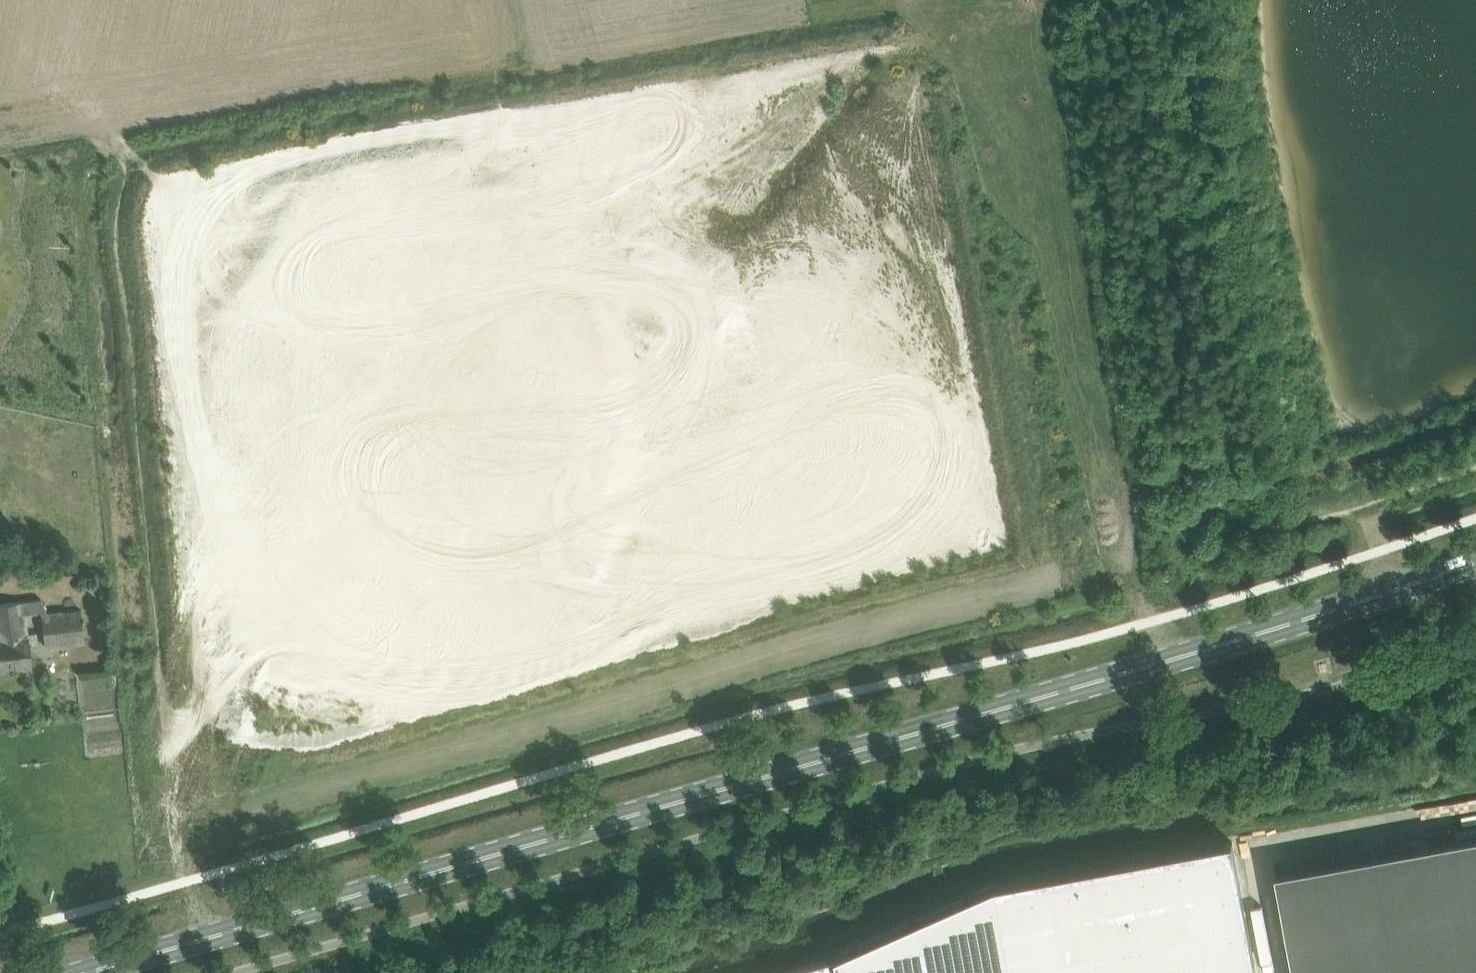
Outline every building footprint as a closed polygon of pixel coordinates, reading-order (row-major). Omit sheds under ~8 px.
[(13,602),(0,603),(0,668),(31,664),(28,645),(25,613),(41,612),(45,646),(85,642),(81,610),(48,614),(42,598),(13,602)] [(1276,872),(1295,972),(1475,972),(1475,835),(1276,872)] [(775,972),(1258,972),(1233,841),(996,885),(833,956),(775,972)]
